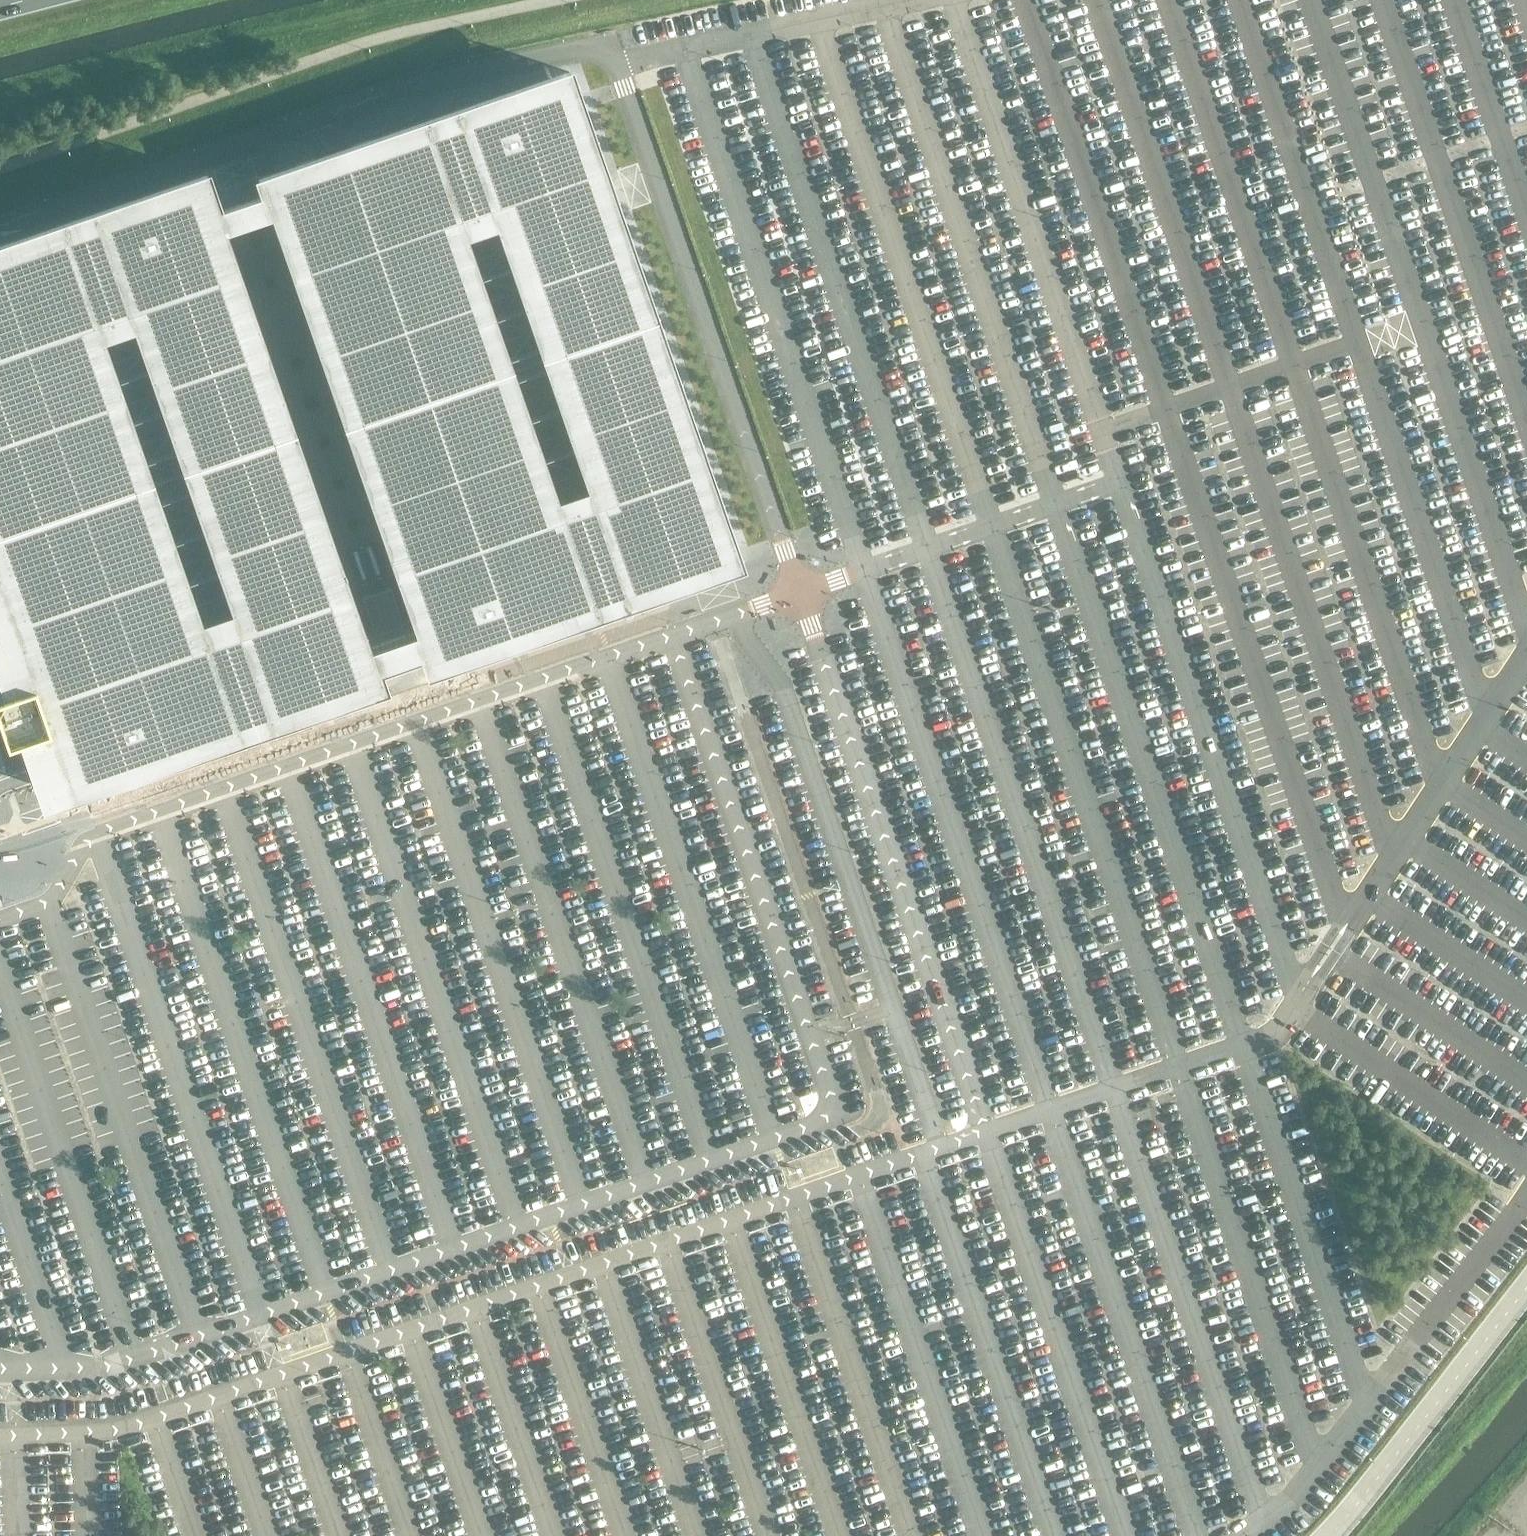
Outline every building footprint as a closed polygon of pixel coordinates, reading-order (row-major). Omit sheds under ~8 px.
[(0,254),(0,625),(18,677),(0,683),(0,712),(4,722),(34,712),(65,804),(770,566),(598,74),(223,204),(211,187),(0,254)]
